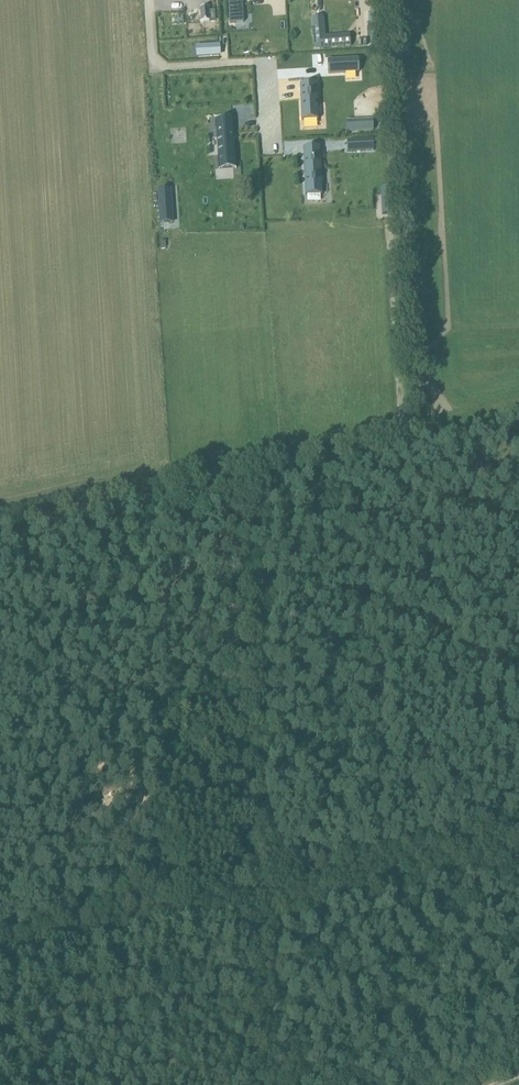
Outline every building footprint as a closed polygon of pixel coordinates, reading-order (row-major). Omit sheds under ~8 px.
[(242,0),(228,0),(229,23),(243,22),(242,0)] [(208,8),(201,8),(201,21),(209,21),(208,8)] [(219,42),(200,44),(201,54),(220,53),(219,42)] [(359,72),(358,58),(327,60),(328,74),(359,72)] [(317,84),(300,85),(302,121),(319,120),(317,84)] [(232,120),(216,121),(219,168),(235,167),(232,120)] [(347,132),(356,132),(355,120),(346,121),(347,132)] [(347,140),(347,151),(374,150),(373,139),(347,140)] [(320,147),(303,147),(305,195),(322,194),(320,147)] [(392,187),(381,188),(382,214),(393,213),(392,187)] [(171,188),(157,189),(159,223),(173,222),(171,188)]
